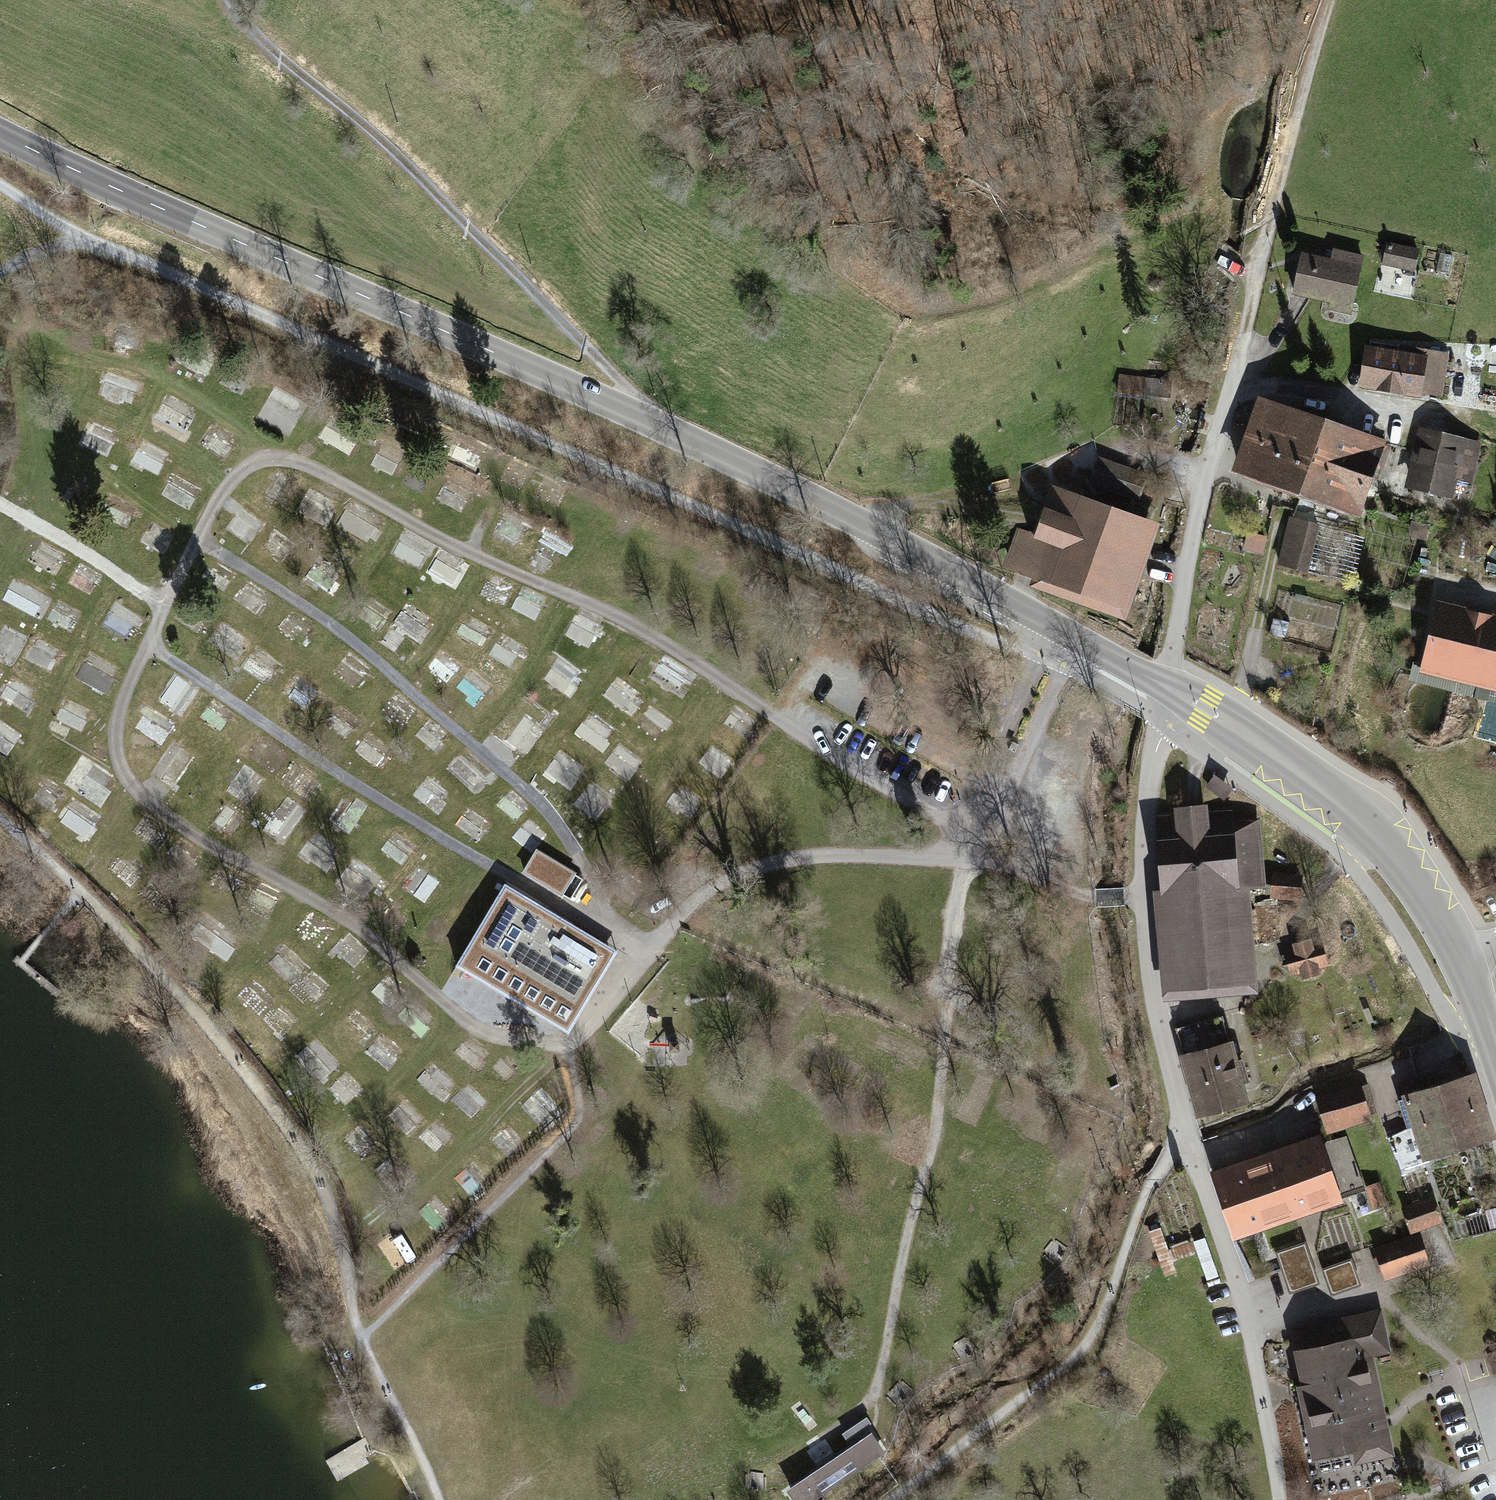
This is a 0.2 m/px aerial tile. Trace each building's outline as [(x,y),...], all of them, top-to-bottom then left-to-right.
[(1418,251),(1388,245),(1385,262),(1414,268),(1418,251)] [(1303,255),(1294,293),(1332,302),(1330,310),(1349,315),(1362,258),(1334,251),(1331,262),(1303,255)] [(1440,253),(1436,271),(1449,274),(1453,256),(1440,253)] [(190,342),(185,364),(210,369),(215,347),(190,342)] [(1401,357),(1369,352),(1364,382),(1440,395),(1447,354),(1402,346),(1401,357)] [(1148,378),(1121,375),(1115,425),(1130,427),(1134,396),(1146,397),(1146,394),(1167,396),(1169,382),(1148,380),(1148,378)] [(171,389),(159,411),(183,425),(195,402),(171,389)] [(269,391),(263,421),(289,426),(295,396),(269,391)] [(1325,423),(1256,399),(1248,422),(1255,425),(1240,471),(1301,492),(1325,423)] [(353,454),(365,433),(331,414),(319,435),(353,454)] [(1327,416),(1325,423),(1301,492),(1326,500),(1325,501),(1355,512),(1366,482),(1373,484),(1386,445),(1379,443),(1380,442),(1337,427),(1339,420),(1327,416)] [(91,417),(81,440),(109,453),(119,430),(91,417)] [(228,454),(240,433),(217,419),(204,440),(228,454)] [(1413,484),(1446,492),(1452,472),(1471,476),(1478,447),(1425,434),(1413,484)] [(143,435),(132,459),(160,473),(172,449),(143,435)] [(372,463),(394,472),(403,449),(381,440),(372,463)] [(1098,461),(1090,483),(1138,499),(1146,477),(1098,461)] [(262,495),(273,501),(287,474),(276,468),(262,495)] [(176,469),(163,493),(190,507),(203,483),(176,469)] [(438,494),(462,511),(475,492),(451,475),(438,494)] [(341,502),(309,486),(295,511),(328,527),(341,502)] [(102,513),(129,524),(138,503),(112,491),(102,513)] [(351,497),(339,526),(370,539),(383,511),(351,497)] [(997,555),(1018,563),(1017,566),(1053,579),(1117,601),(1148,512),(1134,508),(1130,519),(1076,501),(1069,520),(1047,513),(1030,502),(1020,532),(1009,525),(997,555)] [(494,527),(515,538),(526,517),(505,506),(494,527)] [(154,518),(141,540),(165,554),(178,532),(154,518)] [(1292,519),(1280,564),(1306,571),(1318,525),(1292,519)] [(1427,525),(1414,523),(1411,538),(1424,540),(1427,525)] [(534,548),(556,562),(569,541),(547,527),(534,548)] [(406,528),(393,549),(420,566),(433,545),(406,528)] [(36,531),(22,555),(57,575),(71,551),(36,531)] [(1262,541),(1248,538),(1246,544),(1261,547),(1262,541)] [(305,570),(331,591),(347,571),(322,550),(305,570)] [(433,551),(429,574),(460,581),(465,558),(433,551)] [(490,569),(480,592),(506,602),(515,579),(490,569)] [(523,583),(510,607),(537,621),(549,597),(523,583)] [(38,617),(46,604),(17,586),(9,600),(38,617)] [(372,623),(385,601),(368,591),(355,612),(372,623)] [(113,598),(106,624),(124,629),(131,603),(113,598)] [(411,598),(389,628),(412,645),(434,616),(411,598)] [(579,607),(565,631),(590,646),(604,622),(579,607)] [(1439,607),(1425,666),(1494,683),(1495,674),(1495,620),(1439,607)] [(1288,622),(1273,618),(1269,633),(1284,637),(1288,622)] [(30,634),(5,619),(0,627),(0,654),(14,661),(30,634)] [(503,629),(489,652),(512,667),(526,644),(503,629)] [(36,633),(24,656),(52,670),(64,647),(36,633)] [(444,645),(427,661),(448,682),(464,665),(444,645)] [(351,647),(334,666),(355,685),(372,665),(351,647)] [(682,688),(690,664),(660,654),(652,678),(682,688)] [(544,680),(572,695),(585,671),(556,656),(544,680)] [(109,691),(114,678),(82,666),(77,679),(109,691)] [(473,666),(457,686),(479,703),(495,683),(473,666)] [(160,693),(183,711),(201,688),(178,670),(160,693)] [(616,670),(602,694),(633,712),(647,688),(616,670)] [(12,675),(3,698),(28,707),(37,684),(12,675)] [(405,727),(423,708),(398,686),(381,706),(405,727)] [(70,694),(58,716),(82,729),(94,707),(70,694)] [(215,694),(199,714),(221,731),(236,710),(215,694)] [(639,723),(660,738),(675,718),(654,703),(639,723)] [(338,706),(329,725),(344,731),(352,712),(338,706)] [(574,730),(601,751),(617,730),(590,710),(574,730)] [(505,735),(527,754),(547,730),(526,711),(505,735)] [(414,733),(436,753),(453,734),(432,714),(414,733)] [(11,754),(24,730),(0,716),(0,748),(11,754)] [(357,755),(385,764),(394,739),(365,729),(357,755)] [(620,738),(604,760),(631,779),(646,757),(620,738)] [(699,761),(724,777),(738,755),(713,739),(699,761)] [(1018,745),(1012,742),(1009,749),(1015,752),(1018,745)] [(472,766),(480,754),(466,744),(450,768),(476,787),(485,775),(472,766)] [(562,747),(546,770),(572,788),(588,765),(562,747)] [(83,753),(76,766),(108,783),(115,769),(83,753)] [(245,759),(225,785),(249,803),(269,777),(245,759)] [(426,774),(415,797),(441,810),(452,786),(426,774)] [(47,777),(37,801),(59,809),(68,785),(47,777)] [(1214,777),(1208,785),(1224,797),(1230,789),(1214,777)] [(683,778),(667,798),(691,817),(707,797),(683,778)] [(591,779),(574,802),(598,819),(615,796),(591,779)] [(501,803),(518,813),(528,796),(511,786),(501,803)] [(353,832),(368,803),(343,790),(328,819),(353,832)] [(291,838),(309,805),(284,792),(266,824),(291,838)] [(92,838),(106,814),(75,795),(60,819),(92,838)] [(470,804),(456,822),(477,838),(491,819),(470,804)] [(1173,985),(1242,980),(1234,884),(1259,882),(1254,820),(1233,821),(1232,810),(1204,812),(1204,809),(1179,811),(1179,814),(1159,815),(1173,985)] [(537,847),(546,826),(525,816),(515,837),(537,847)] [(324,871),(343,849),(317,826),(298,848),(324,871)] [(392,826),(380,849),(407,863),(418,840),(392,826)] [(560,865),(537,851),(524,872),(548,886),(560,865)] [(123,854),(112,865),(131,884),(142,873),(123,854)] [(359,854),(342,870),(364,893),(381,876),(359,854)] [(420,862),(405,884),(426,898),(441,876),(420,862)] [(575,874),(560,865),(548,886),(563,895),(575,874)] [(1297,876),(1274,875),(1274,895),(1296,896),(1297,876)] [(505,885),(456,966),(568,1033),(617,952),(505,885)] [(379,922),(399,929),(407,902),(387,896),(379,922)] [(479,946),(576,1004),(605,954),(508,896),(479,946)] [(313,907),(297,926),(322,947),(338,928),(313,907)] [(203,945),(228,957),(240,934),(215,921),(203,945)] [(332,945),(354,969),(372,952),(350,928),(332,945)] [(289,941),(269,955),(285,978),(305,965),(289,941)] [(1297,952),(1288,955),(1292,972),(1302,969),(1304,977),(1319,973),(1317,965),(1326,963),(1321,945),(1311,948),(1309,941),(1295,945),(1297,952)] [(309,968),(297,988),(321,1003),(333,983),(309,968)] [(255,976),(238,994),(260,1015),(277,997),(255,976)] [(285,1002),(266,1017),(283,1037),(301,1022),(285,1002)] [(420,1039),(432,1028),(409,1003),(397,1014),(420,1039)] [(358,1004),(339,1021),(359,1043),(378,1025),(358,1004)] [(633,1007),(614,1025),(633,1045),(652,1026),(633,1007)] [(1234,1062),(1222,1017),(1177,1029),(1199,1112),(1244,1100),(1240,1083),(1247,1081),(1242,1060),(1234,1062)] [(320,1080),(340,1065),(318,1036),(298,1052),(320,1080)] [(494,1066),(506,1079),(519,1066),(507,1054),(494,1066)] [(434,1057),(417,1077),(440,1097),(456,1077),(434,1057)] [(352,1107),(368,1087),(344,1069),(329,1089),(352,1107)] [(469,1078),(452,1098),(475,1118),(492,1098),(469,1078)] [(1473,1078),(1441,1088),(1459,1144),(1490,1134),(1473,1078)] [(541,1082),(523,1100),(544,1122),(562,1105),(541,1082)] [(1361,1087),(1317,1100),(1326,1129),(1370,1116),(1361,1087)] [(1459,1144),(1441,1088),(1414,1097),(1400,1101),(1409,1128),(1418,1124),(1420,1130),(1390,1144),(1400,1170),(1423,1163),(1421,1156),(1459,1144)] [(388,1112),(409,1134),(427,1117),(407,1095),(388,1112)] [(493,1137),(510,1155),(527,1140),(509,1121),(493,1137)] [(347,1136),(364,1158),(381,1144),(364,1122),(347,1136)] [(1319,1145),(1282,1158),(1301,1209),(1363,1189),(1344,1138),(1319,1146),(1319,1145)] [(1236,1165),(1213,1173),(1234,1233),(1301,1209),(1282,1158),(1238,1172),(1236,1165)] [(470,1193),(489,1178),(474,1159),(455,1174),(470,1193)] [(1378,1182),(1368,1186),(1375,1208),(1386,1205),(1378,1182)] [(436,1230),(456,1214),(439,1192),(419,1208),(436,1230)] [(1431,1198),(1404,1209),(1413,1231),(1440,1220),(1431,1198)] [(381,1237),(391,1266),(415,1257),(404,1228),(381,1237)] [(1415,1238),(1379,1250),(1388,1275),(1424,1262),(1415,1238)] [(1318,1282),(1305,1243),(1277,1252),(1290,1292),(1318,1282)] [(1351,1259),(1323,1269),(1331,1294),(1360,1284),(1351,1259)] [(1378,1436),(1387,1434),(1368,1347),(1386,1343),(1380,1313),(1354,1319),(1378,1436)] [(1300,1357),(1320,1448),(1352,1441),(1356,1461),(1391,1454),(1387,1434),(1378,1436),(1354,1319),(1302,1329),(1307,1356),(1300,1357)] [(843,1433),(847,1438),(870,1423),(866,1418),(843,1433)] [(792,1492),(797,1499),(812,1499),(878,1455),(869,1441),(792,1492)]
